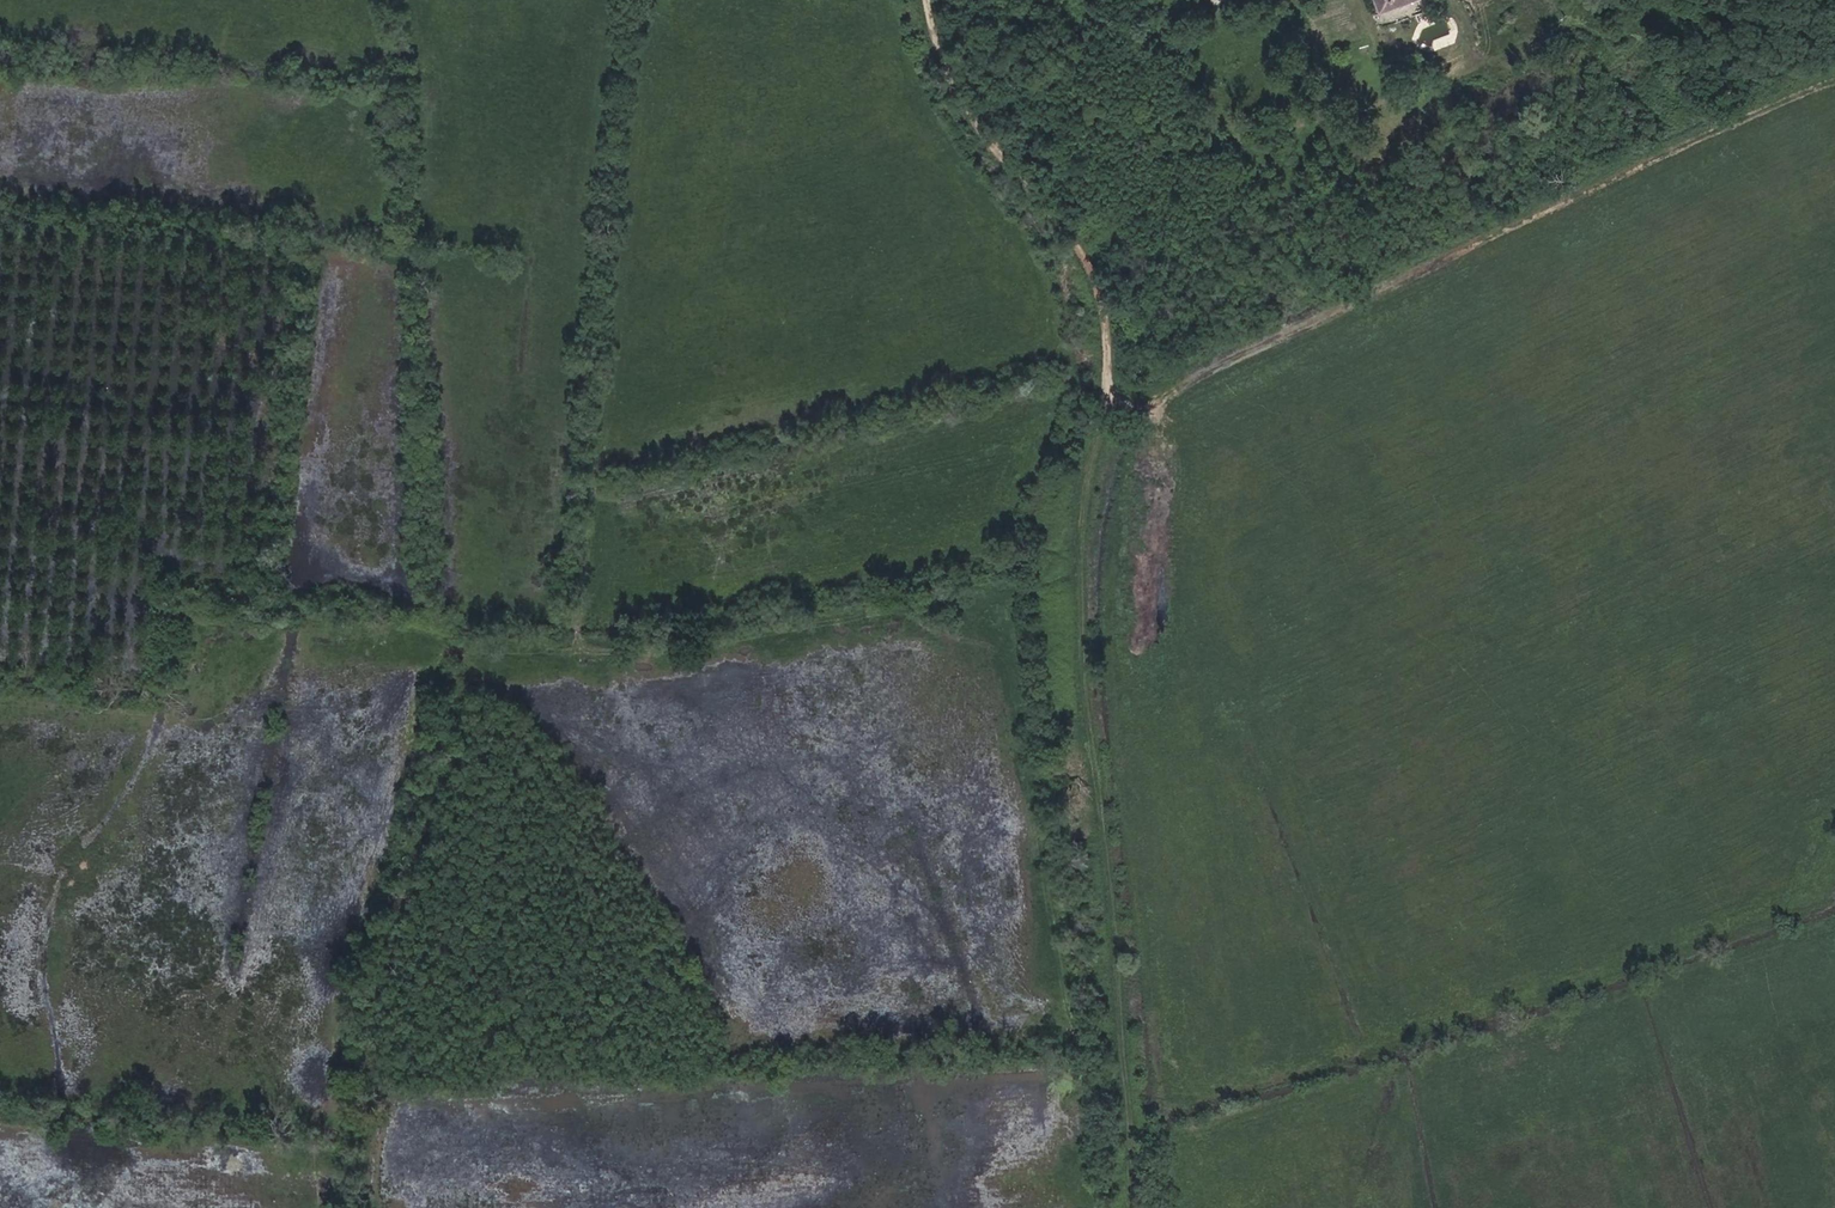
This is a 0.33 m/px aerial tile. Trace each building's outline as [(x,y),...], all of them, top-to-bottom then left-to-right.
[(1383,11),(1413,0),(1379,0),(1383,11)] [(1276,29),(1274,22),(1266,24),(1268,31),(1276,29)]
